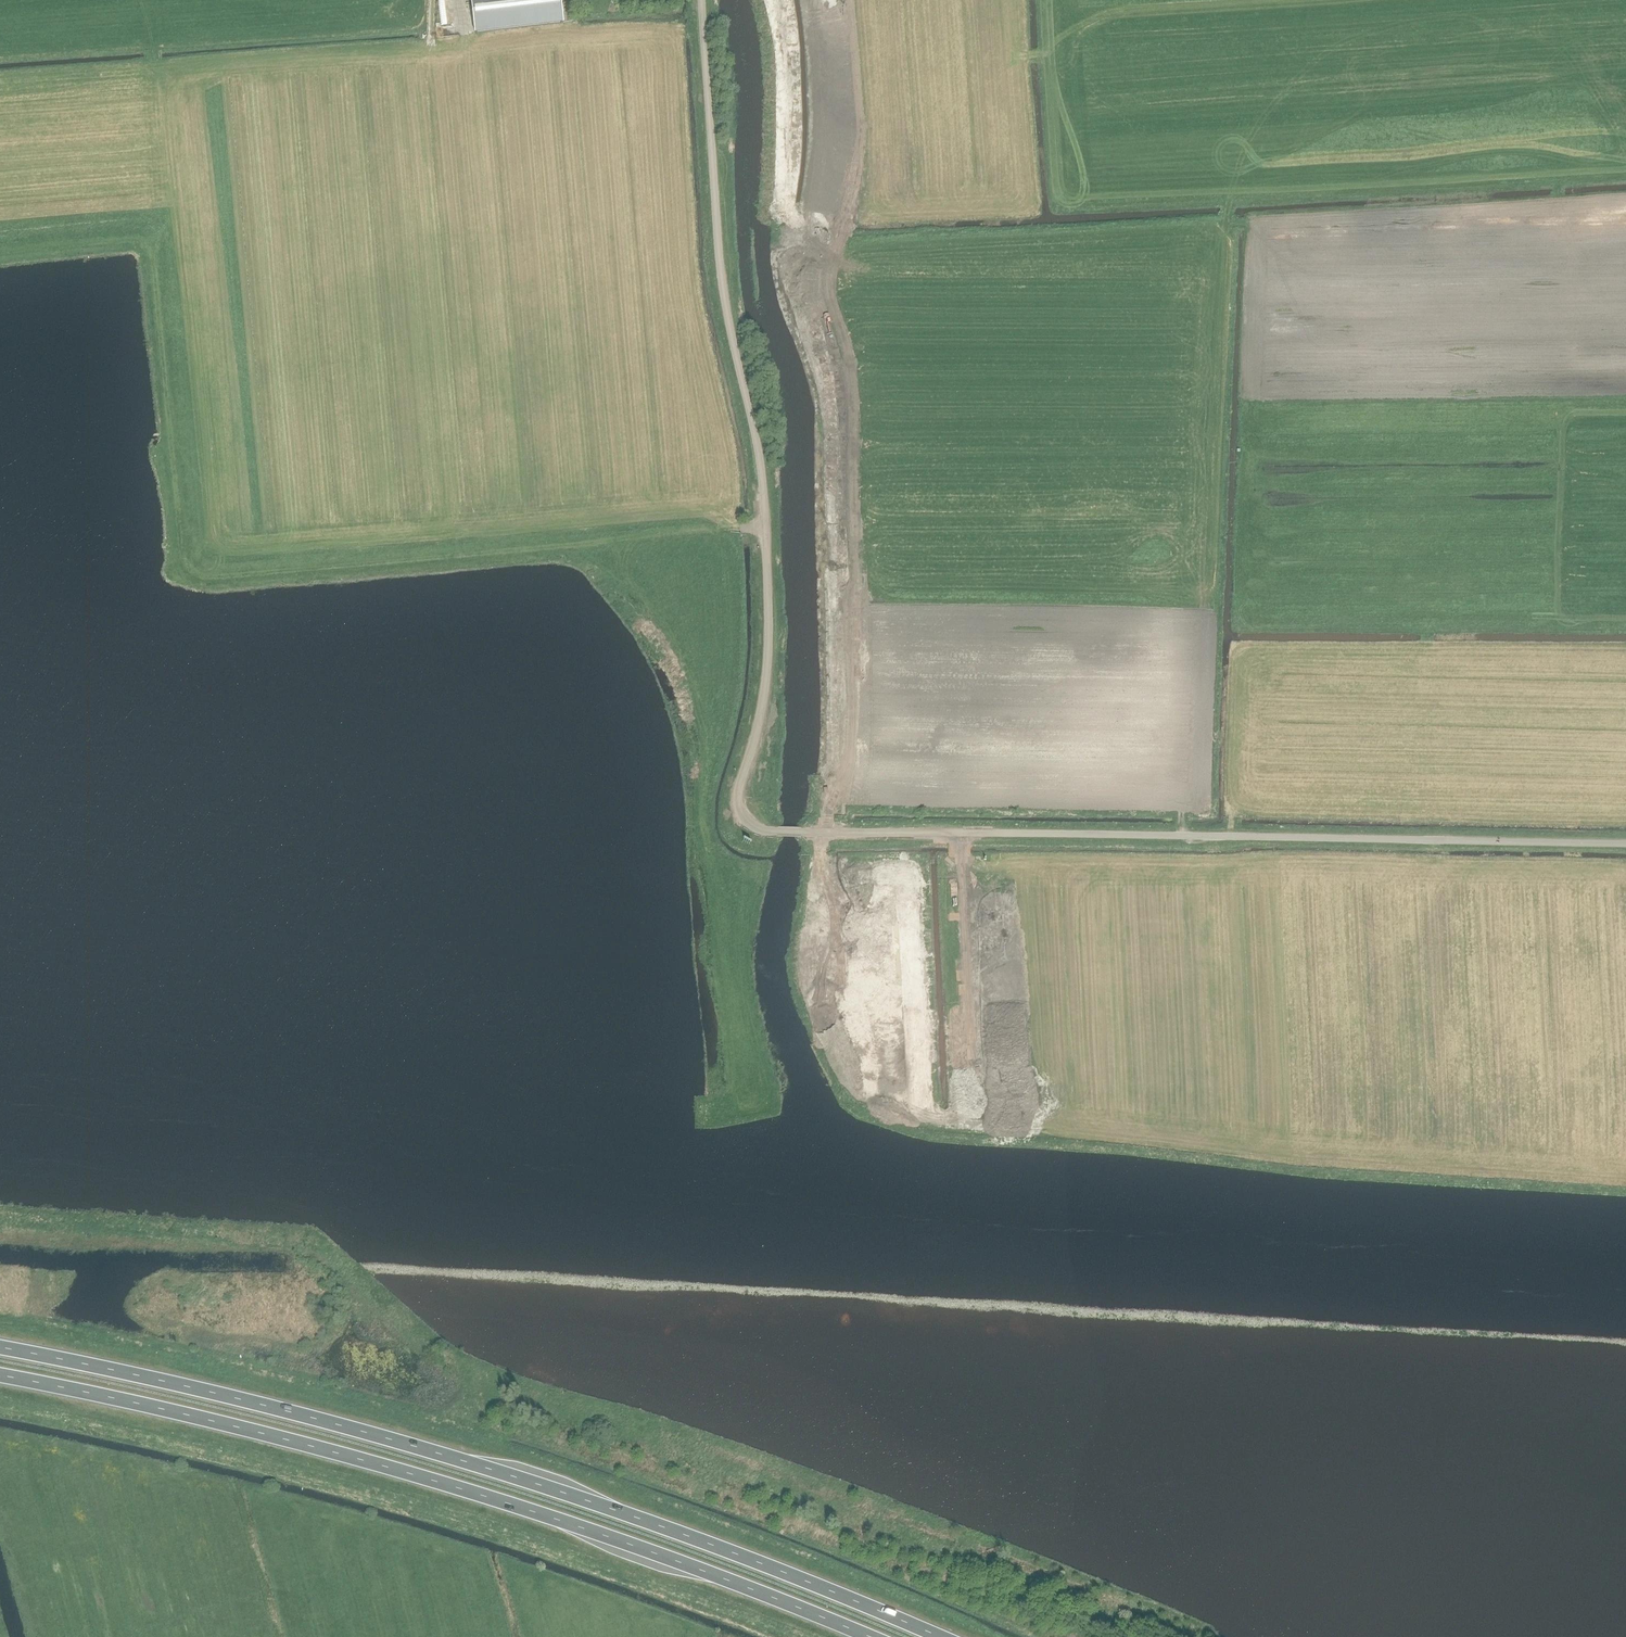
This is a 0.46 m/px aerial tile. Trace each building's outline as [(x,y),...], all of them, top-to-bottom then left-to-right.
[(475,33),(562,23),(560,0),(471,0),(475,33)] [(990,1550),(994,1559),(1007,1554),(1003,1544),(990,1550)]
